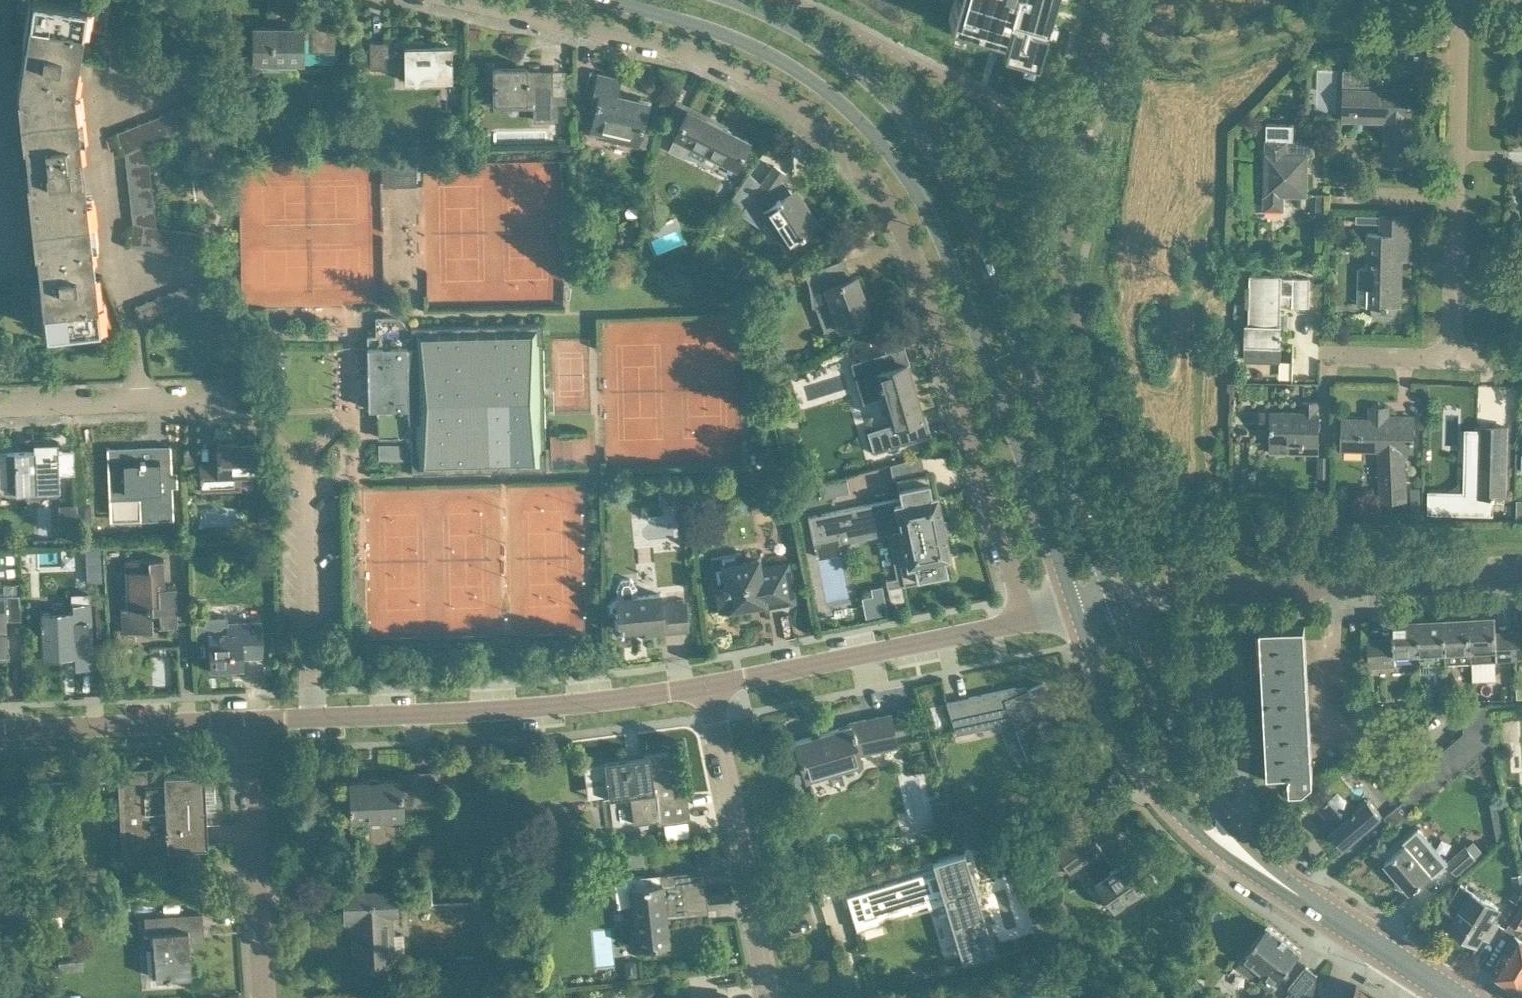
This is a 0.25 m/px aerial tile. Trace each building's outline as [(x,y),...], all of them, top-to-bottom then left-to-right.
[(77,62),(87,4),(61,0),(37,0),(34,20),(29,19),(28,21),(34,22),(30,44),(25,43),(25,44),(19,43),(19,45),(30,46),(28,54),(23,54),(23,55),(28,56),(26,66),(21,65),(18,84),(26,154),(31,154),(32,164),(26,164),(26,166),(32,165),(33,173),(28,174),(37,261),(42,260),(43,270),(38,271),(38,273),(44,272),(44,280),(34,281),(34,282),(39,281),(40,283),(45,283),(47,305),(42,305),(42,307),(48,306),(50,328),(44,329),(45,331),(100,325),(74,85),(77,62)] [(952,3),(952,4),(948,17),(983,27),(983,26),(1003,32),(1000,43),(1034,53),(1044,20),(1043,20),(1047,7),(1050,0),(945,0),(952,3)] [(301,27),(254,28),(254,62),(301,62),(301,64),(334,64),(334,52),(334,22),(297,22),(297,23),(301,23),(301,27)] [(423,41),(369,41),(369,69),(386,69),(386,57),(404,57),(404,81),(452,81),(452,46),(423,46),(423,41)] [(121,69),(124,45),(112,43),(109,67),(121,69)] [(133,70),(136,47),(124,45),(121,69),(133,70)] [(145,72),(148,49),(136,47),(133,70),(145,72)] [(157,74),(160,51),(148,49),(145,72),(157,74)] [(169,76),(172,52),(160,51),(157,74),(169,76)] [(181,78),(184,54),(172,52),(169,76),(181,78)] [(192,79),(196,56),(184,54),(181,78),(192,79)] [(483,68),(483,70),(485,70),(484,87),(493,87),(493,108),(533,107),(534,120),(558,120),(558,96),(553,96),(552,69),(551,69),(551,71),(517,71),(517,68),(483,68)] [(1375,88),(1375,85),(1376,69),(1344,68),(1343,89),(1344,89),(1344,113),(1372,114),(1372,116),(1386,116),(1385,151),(1382,151),(1381,165),(1409,166),(1410,151),(1406,151),(1407,117),(1411,117),(1411,89),(1375,88)] [(638,142),(648,101),(616,94),(619,79),(589,72),(584,96),(592,98),(590,107),(596,108),(591,131),(638,142)] [(204,125),(195,103),(184,107),(192,129),(204,125)] [(735,166),(748,140),(702,117),(704,113),(690,106),(688,110),(687,110),(679,124),(675,122),(670,132),(675,134),(674,135),(675,136),(668,149),(682,156),(689,143),(735,166)] [(192,129),(184,107),(173,111),(181,134),(192,129)] [(181,134),(173,111),(161,115),(170,138),(181,134)] [(170,138),(161,115),(150,119),(158,142),(170,138)] [(158,142),(150,119),(139,124),(147,146),(158,142)] [(147,146),(139,124),(127,128),(136,150),(147,146)] [(1268,139),(1265,208),(1283,208),(1283,194),(1308,194),(1309,153),(1313,153),(1313,141),(1293,141),(1294,124),(1269,124),(1269,139),(1268,139)] [(136,150),(127,128),(116,132),(124,154),(136,150)] [(149,160),(147,146),(136,150),(124,154),(125,163),(149,160)] [(417,158),(382,159),(382,185),(417,184),(417,158)] [(150,173),(149,160),(125,163),(127,176),(150,173)] [(774,165),(741,211),(760,224),(768,219),(785,244),(803,232),(816,223),(802,202),(798,205),(781,179),(785,173),(774,165)] [(152,187),(150,173),(127,176),(129,189),(152,187)] [(153,200),(152,187),(129,189),(130,203),(153,200)] [(1326,209),(1326,193),(1317,193),(1317,219),(1324,219),(1326,219),(1326,209)] [(155,214),(153,200),(130,203),(132,216),(155,214)] [(157,227),(155,214),(132,216),(132,223),(144,225),(155,227),(157,227)] [(141,247),(144,225),(132,223),(129,246),(141,247)] [(152,249),(155,227),(144,225),(141,247),(152,249)] [(164,251),(167,229),(157,227),(155,227),(152,249),(164,251)] [(176,252),(179,230),(167,229),(164,251),(176,252)] [(188,254),(191,232),(179,230),(176,252),(188,254)] [(203,234),(191,232),(188,254),(200,256),(203,234)] [(1359,268),(1359,287),(1369,288),(1369,306),(1371,306),(1372,310),(1374,315),(1378,318),(1382,319),(1387,320),(1392,318),(1395,315),(1398,311),(1399,307),(1401,307),(1402,260),(1408,261),(1409,234),(1368,233),(1367,268),(1359,268)] [(855,275),(849,277),(839,281),(833,264),(843,261),(843,259),(806,273),(810,284),(813,307),(815,306),(824,330),(838,325),(840,328),(871,317),(865,300),(861,302),(852,278),(856,276),(855,275)] [(1325,277),(1325,267),(1323,267),(1315,267),(1315,277),(1322,277),(1325,277)] [(1246,323),(1246,345),(1245,359),(1259,359),(1259,345),(1281,345),(1281,337),(1282,337),(1282,334),(1281,334),(1281,327),(1284,327),(1285,327),(1286,311),(1285,311),(1285,312),(1280,311),(1280,302),(1294,303),(1294,305),(1309,305),(1309,277),(1283,277),(1283,275),(1252,274),(1250,323),(1246,323)] [(202,279),(191,283),(200,306),(211,301),(202,279)] [(191,283),(180,288),(188,310),(200,306),(191,283)] [(180,288),(169,292),(177,314),(188,310),(180,288)] [(169,292),(157,297),(166,319),(177,314),(169,292)] [(157,297),(146,301),(155,323),(166,319),(157,297)] [(146,301),(135,305),(143,328),(155,323),(146,301)] [(542,323),(406,326),(405,324),(404,323),(403,322),(402,321),(401,319),(400,318),(398,317),(397,317),(395,317),(393,316),(376,317),(376,334),(366,334),(368,408),(378,408),(379,437),(393,437),(394,436),(397,436),(400,434),(402,433),(404,432),(405,431),(410,431),(411,472),(546,468),(542,323)] [(868,430),(875,452),(928,436),(901,347),(851,362),(863,401),(884,395),(892,423),(868,430)] [(1262,411),(1261,425),(1272,426),(1272,452),(1302,453),(1302,444),(1305,444),(1305,443),(1319,443),(1319,413),(1317,413),(1317,403),(1304,403),(1304,412),(1262,411)] [(1343,419),(1343,447),(1363,447),(1380,447),(1381,477),(1382,498),(1406,497),(1403,449),(1413,448),(1414,417),(1390,417),(1390,405),(1369,404),(1369,419),(1343,419)] [(586,447),(587,422),(555,421),(554,446),(586,447)] [(1429,490),(1428,513),(1494,514),(1494,513),(1491,513),(1491,504),(1504,504),(1505,496),(1507,426),(1478,425),(1478,431),(1469,431),(1467,476),(1477,477),(1477,494),(1464,494),(1430,493),(1430,490),(1429,490)] [(0,453),(0,486),(16,486),(16,491),(60,489),(59,456),(58,442),(35,443),(35,452),(16,453),(0,453)] [(216,463),(199,464),(200,491),(241,490),(241,475),(256,475),(257,489),(258,489),(256,443),(216,444),(216,463)] [(1467,456),(1468,446),(1442,445),(1441,455),(1467,456)] [(169,448),(128,450),(109,451),(109,448),(108,448),(110,496),(111,496),(111,492),(143,491),(144,519),(140,519),(140,520),(174,519),(171,446),(169,446),(169,448)] [(1331,454),(1329,454),(1318,454),(1319,476),(1331,476),(1331,454)] [(901,497),(832,511),(808,516),(813,542),(837,537),(838,542),(899,530),(902,543),(895,545),(903,581),(887,585),(887,587),(951,573),(947,553),(949,552),(945,534),(936,536),(933,523),(937,522),(926,473),(897,479),(901,497)] [(78,522),(59,523),(60,542),(79,541),(78,522)] [(232,540),(214,541),(215,555),(243,554),(243,548),(233,548),(232,540)] [(177,624),(175,586),(164,586),(163,558),(125,560),(127,607),(121,607),(122,632),(152,630),(152,622),(159,621),(159,625),(177,624)] [(720,608),(712,609),(712,611),(763,602),(764,606),(794,601),(787,563),(758,568),(756,558),(723,564),(726,586),(716,587),(720,608)] [(661,594),(638,596),(636,585),(630,578),(620,579),(616,588),(617,598),(612,598),(606,603),(608,612),(613,615),(619,617),(620,630),(660,626),(661,632),(688,629),(685,603),(662,605),(661,594)] [(0,592),(0,657),(7,657),(5,619),(22,618),(20,582),(4,583),(5,592),(0,592)] [(73,611),(41,613),(42,655),(63,654),(62,650),(73,650),(74,666),(93,665),(90,604),(73,605),(73,611)] [(227,615),(195,617),(197,655),(210,654),(211,668),(215,668),(215,671),(226,671),(226,668),(243,667),(242,652),(248,651),(248,657),(263,656),(261,621),(227,623),(227,615)] [(1512,659),(1511,631),(1496,632),(1495,615),(1469,616),(1472,661),(1512,659)] [(1472,661),(1469,616),(1444,618),(1446,662),(1472,661)] [(1446,662),(1444,618),(1418,619),(1420,655),(1420,663),(1446,662)] [(1420,655),(1418,619),(1392,620),(1393,637),(1380,638),(1382,666),(1397,666),(1397,656),(1420,655)] [(1315,779),(1307,625),(1262,627),(1270,771),(1291,770),(1291,773),(1290,773),(1291,788),(1304,787),(1315,779)] [(1511,631),(1512,659),(1521,659),(1521,630),(1511,631)] [(1382,666),(1380,638),(1368,638),(1369,667),(1382,666)] [(1432,669),(1422,670),(1422,686),(1433,685),(1432,669)] [(1018,694),(1015,688),(947,702),(957,733),(1012,721),(1029,761),(1066,746),(1041,684),(1018,694)] [(1491,717),(1488,704),(1463,705),(1464,718),(1491,717)] [(795,744),(791,745),(794,756),(798,754),(805,777),(863,761),(860,753),(895,746),(889,713),(849,722),(849,724),(794,740),(795,744)] [(1494,730),(1491,717),(1464,718),(1465,732),(1494,730)] [(667,751),(607,762),(613,795),(653,790),(658,825),(692,819),(687,793),(675,795),(667,751)] [(349,804),(348,804),(348,807),(350,807),(350,818),(403,816),(403,804),(438,802),(436,768),(435,768),(435,772),(399,773),(399,780),(349,782),(349,804)] [(204,771),(165,773),(160,774),(161,777),(118,779),(122,862),(177,859),(177,847),(208,845),(204,771)] [(1431,793),(1416,773),(1406,781),(1421,801),(1431,793)] [(1421,801),(1406,781),(1397,790),(1404,800),(1412,809),(1421,801)] [(1341,788),(1318,807),(1335,826),(1331,829),(1344,846),(1383,813),(1369,796),(1357,806),(1341,788)] [(1404,800),(1385,817),(1392,826),(1412,809),(1404,800)] [(1087,829),(1055,851),(1070,872),(1082,863),(1095,881),(1114,908),(1156,878),(1137,852),(1114,868),(1112,866),(1110,868),(1098,851),(1101,849),(1087,829)] [(1421,831),(1408,842),(1385,861),(1398,877),(1397,880),(1403,887),(1407,886),(1410,890),(1446,860),(1421,831)] [(1468,845),(1448,861),(1458,873),(1477,857),(1468,845)] [(992,948),(963,852),(935,860),(938,867),(848,895),(856,919),(883,911),(884,915),(946,896),(965,956),(992,948)] [(702,872),(672,875),(646,878),(614,872),(617,907),(631,906),(636,947),(669,944),(665,909),(706,904),(702,872)] [(1521,902),(1521,900),(1521,872),(1513,874),(1516,887),(1511,897),(1520,902),(1521,902)] [(1025,900),(1042,895),(1020,873),(1017,874),(1025,900)] [(415,876),(402,876),(403,889),(416,889),(415,876)] [(511,878),(500,879),(501,890),(512,889),(511,878)] [(1461,882),(1443,910),(1456,918),(1451,925),(1477,941),(1483,931),(1490,935),(1499,922),(1494,919),(1502,906),(1461,882)] [(364,886),(345,887),(346,923),(354,922),(355,968),(378,967),(378,963),(395,962),(407,962),(406,938),(394,938),(393,913),(397,913),(396,887),(364,888),(364,886)] [(1512,920),(1521,925),(1521,903),(1512,920)] [(143,916),(150,997),(182,997),(179,963),(197,961),(195,936),(205,935),(204,929),(203,911),(145,916),(143,916)] [(1272,988),(1302,950),(1269,923),(1237,964),(1252,975),(1254,974),(1272,988)] [(1514,987),(1514,988),(1521,992),(1521,991),(1521,935),(1517,932),(1492,971),(1514,985),(1514,987)] [(1319,974),(1307,965),(1289,988),(1294,992),(1289,997),(1314,997),(1319,974)] [(439,997),(460,997),(461,984),(440,982),(439,997)] [(1357,984),(1354,994),(1352,997),(1376,997),(1357,984)]
